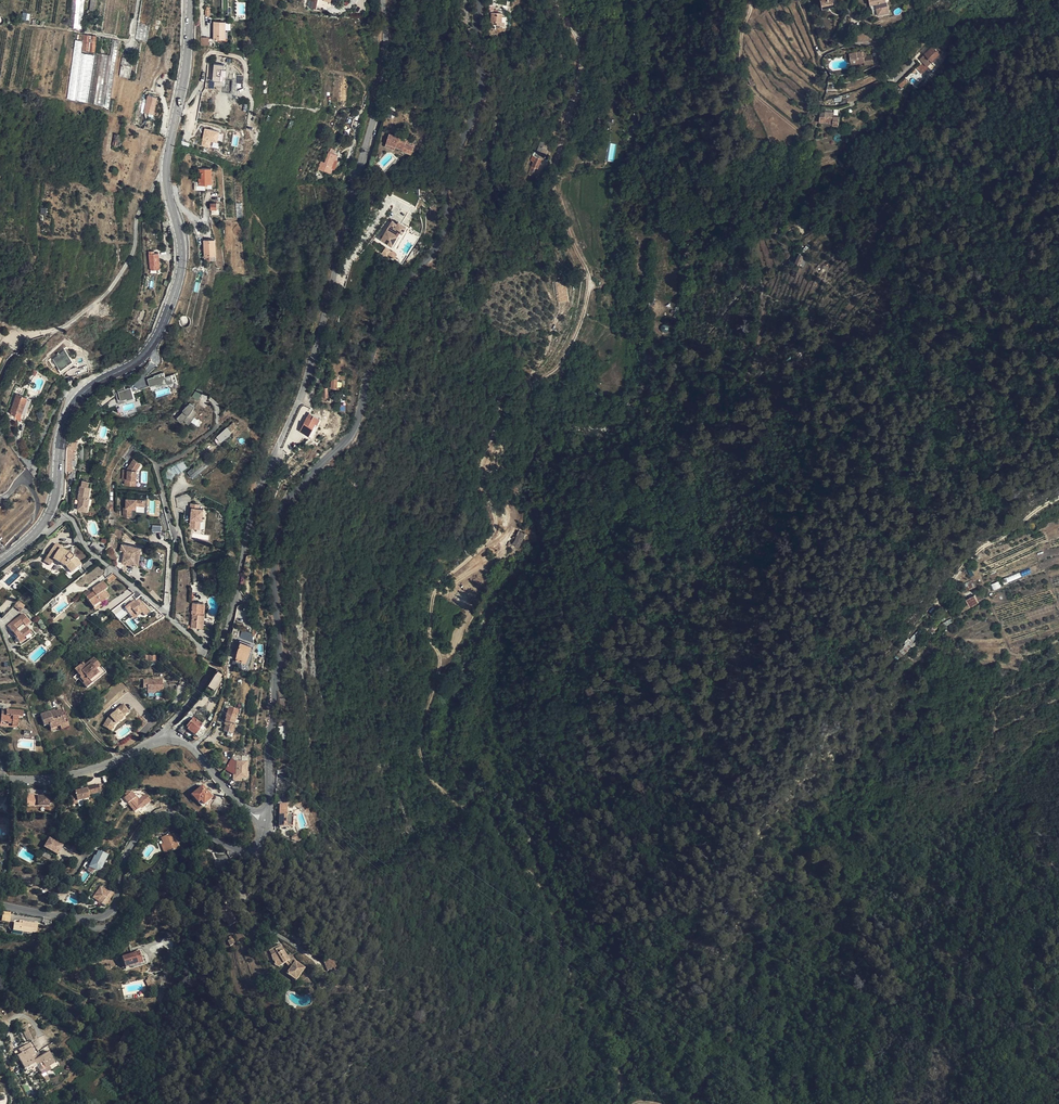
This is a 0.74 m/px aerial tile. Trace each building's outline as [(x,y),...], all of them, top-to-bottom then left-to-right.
[(84,0),(73,0),(71,28),(83,29),(84,0)] [(747,13),(758,14),(757,0),(746,0),(747,13)] [(822,9),(835,7),(833,0),(820,0),(822,9)] [(876,3),(878,15),(889,13),(887,0),(870,0),(871,4),(876,3)] [(498,17),(487,16),(486,26),(497,27),(498,17)] [(225,21),(213,21),(213,39),(225,39),(225,21)] [(115,68),(118,41),(112,40),(111,55),(96,54),(93,77),(112,79),(113,68),(115,68)] [(936,49),(932,46),(920,59),(930,69),(934,65),(931,62),(942,52),(938,47),(936,49)] [(851,64),(861,61),(864,59),(863,55),(862,50),(849,53),(851,64)] [(866,55),(863,55),(864,59),(864,60),(865,63),(873,62),(871,53),(866,55)] [(930,71),(921,62),(913,70),(922,79),(930,71)] [(220,66),(209,65),(208,83),(217,83),(217,71),(220,71),(220,66)] [(129,78),(130,67),(121,66),(119,76),(129,78)] [(922,79),(913,70),(905,78),(914,87),(923,80),(922,79)] [(236,90),(237,81),(229,79),(227,88),(236,90)] [(901,88),(908,82),(905,79),(898,85),(901,88)] [(157,98),(147,96),(144,112),(154,115),(157,98)] [(834,113),(824,112),(824,116),(820,116),(819,122),(833,123),(833,116),(834,113)] [(348,119),(340,116),(337,124),(345,127),(348,119)] [(218,141),(222,141),(223,133),(204,129),(201,145),(216,149),(218,141)] [(384,149),(391,151),(392,148),(395,148),(402,150),(402,152),(411,154),(413,146),(413,145),(413,144),(406,142),(408,135),(401,134),(400,139),(388,136),(384,149)] [(536,151),(545,154),(549,145),(540,142),(536,151)] [(325,169),(329,162),(331,157),(327,155),(329,152),(323,149),(321,153),(323,154),(321,160),(322,161),(320,165),(316,163),(312,171),(317,174),(318,171),(324,174),(326,169),(325,169)] [(538,166),(540,160),(534,158),(532,165),(538,166)] [(214,167),(200,167),(201,184),(214,183),(214,167)] [(150,202),(153,208),(158,205),(154,199),(150,202)] [(406,227),(397,222),(397,224),(391,221),(380,241),(392,248),(399,234),(402,235),(406,227)] [(216,238),(205,239),(206,254),(217,254),(216,238)] [(150,251),(151,270),(157,269),(157,265),(161,264),(160,253),(155,253),(155,251),(150,251)] [(798,254),(795,264),(800,266),(804,256),(798,254)] [(568,300),(566,281),(556,282),(559,302),(568,300)] [(55,359),(58,370),(70,367),(66,352),(60,354),(61,358),(55,359)] [(150,390),(176,382),(174,374),(165,377),(164,373),(147,379),(150,390)] [(120,402),(133,399),(131,389),(118,392),(120,402)] [(195,392),(192,397),(198,400),(201,395),(195,392)] [(24,407),(11,403),(5,422),(18,426),(24,407)] [(190,403),(183,410),(183,412),(177,418),(181,422),(183,420),(184,419),(189,424),(192,420),(194,418),(195,415),(197,413),(193,410),(195,406),(190,403)] [(320,419),(315,417),(313,419),(307,416),(301,432),(312,437),(320,419)] [(221,443),(231,433),(226,428),(216,438),(221,443)] [(67,458),(67,457),(64,473),(69,474),(71,464),(72,464),(73,458),(75,458),(77,447),(68,446),(67,452),(71,452),(71,458),(67,458)] [(137,471),(142,464),(134,460),(127,471),(124,471),(123,480),(126,480),(126,486),(136,486),(136,480),(137,480),(137,471)] [(173,468),(177,474),(187,467),(182,461),(173,468)] [(195,465),(187,473),(192,478),(201,471),(195,465)] [(91,496),(92,486),(90,486),(91,480),(84,479),(83,484),(82,484),(81,495),(82,495),(82,499),(81,509),(91,510),(92,503),(89,503),(90,496),(91,496)] [(147,506),(147,499),(126,499),(126,508),(123,508),(123,517),(132,517),(133,509),(137,509),(137,506),(147,506)] [(200,509),(200,505),(191,504),(188,529),(200,530),(202,509),(200,509)] [(521,535),(514,533),(511,542),(508,547),(512,550),(516,545),(521,535)] [(461,557),(475,548),(471,542),(458,551),(461,557)] [(143,546),(124,543),(123,550),(126,551),(124,562),(140,565),(143,546)] [(64,565),(72,557),(70,554),(69,555),(60,549),(61,547),(56,544),(45,560),(51,564),(53,560),(58,563),(59,562),(64,565)] [(72,557),(64,565),(70,574),(75,580),(86,572),(76,560),(75,561),(72,558),(73,557),(72,557)] [(97,566),(93,572),(100,577),(104,571),(97,566)] [(1022,577),(1031,573),(1029,568),(1020,572),(1022,577)] [(994,590),(1001,587),(998,581),(991,585),(994,590)] [(104,591),(107,589),(103,582),(92,590),(93,593),(86,598),(92,607),(100,602),(101,603),(109,597),(104,591)] [(463,590),(454,594),(458,601),(466,597),(463,590)] [(136,596),(123,607),(125,609),(138,599),(136,596)] [(977,603),(975,596),(966,600),(969,606),(977,603)] [(138,599),(125,609),(133,620),(141,613),(144,616),(149,613),(138,599)] [(193,613),(191,623),(202,625),(204,615),(202,615),(204,604),(193,602),(192,612),(193,613)] [(113,614),(115,617),(119,620),(126,614),(121,608),(113,614)] [(25,627),(29,623),(23,615),(7,626),(15,636),(14,637),(19,644),(24,641),(23,640),(31,634),(26,628),(18,634),(15,630),(23,624),(25,627)] [(239,639),(252,642),(254,634),(241,631),(239,639)] [(909,639),(900,652),(904,655),(912,645),(911,644),(912,642),(909,639)] [(247,664),(251,647),(239,644),(235,661),(247,664)] [(249,669),(259,671),(263,655),(252,653),(251,663),(249,669)] [(83,676),(81,678),(80,679),(84,683),(83,685),(86,689),(92,685),(90,682),(99,675),(96,670),(100,667),(93,659),(84,666),(82,664),(75,670),(79,675),(81,674),(83,676)] [(105,674),(100,667),(96,670),(99,675),(90,682),(92,685),(105,674)] [(215,691),(224,675),(217,671),(208,687),(215,691)] [(163,680),(144,680),(143,688),(148,688),(147,692),(155,692),(162,692),(163,680)] [(103,713),(99,720),(107,725),(114,729),(117,725),(124,719),(123,718),(126,716),(125,714),(128,712),(124,706),(118,711),(119,712),(111,717),(103,713)] [(1,710),(0,721),(0,727),(19,729),(19,717),(24,717),(24,712),(1,710)] [(50,730),(68,724),(63,710),(55,713),(54,711),(40,716),(44,727),(49,725),(50,730)] [(232,725),(231,729),(233,729),(232,732),(231,738),(241,740),(243,732),(242,731),(244,721),(241,720),(242,717),(234,715),(233,720),(232,725)] [(185,728),(195,736),(200,730),(199,730),(201,727),(202,725),(193,718),(185,728)] [(107,725),(104,729),(112,733),(114,729),(107,725)] [(205,730),(201,727),(199,730),(200,730),(195,736),(196,738),(203,735),(205,730)] [(243,789),(254,789),(254,772),(243,772),(243,789)] [(206,790),(202,785),(194,793),(202,803),(203,805),(212,797),(206,790)] [(90,798),(87,789),(71,793),(73,805),(78,804),(78,801),(90,798)] [(120,804),(123,808),(128,803),(130,801),(137,809),(140,806),(143,804),(144,805),(150,800),(144,794),(138,799),(136,796),(135,797),(130,792),(123,798),(125,800),(120,804)] [(49,797),(44,798),(38,798),(38,807),(49,806),(49,803),(53,803),(53,796),(49,796),(49,797)] [(134,811),(137,809),(130,801),(128,803),(134,811)] [(282,827),(294,828),(294,815),(288,815),(288,805),(281,805),(282,827)] [(164,844),(167,853),(179,849),(178,844),(176,840),(174,833),(162,837),(164,844)] [(65,847),(52,839),(47,848),(60,856),(65,847)] [(101,866),(107,855),(98,850),(95,855),(94,855),(89,866),(96,869),(98,865),(101,866)] [(111,894),(104,891),(100,895),(99,895),(96,899),(97,900),(96,902),(102,906),(111,894)] [(227,909),(230,916),(233,914),(237,920),(235,921),(239,926),(246,921),(240,911),(236,905),(227,909)] [(10,922),(11,912),(3,911),(1,920),(10,922)] [(24,925),(36,932),(37,924),(23,922),(22,924),(20,923),(14,922),(13,927),(24,925)] [(24,925),(13,927),(13,931),(35,935),(36,932),(24,925)] [(271,953),(274,958),(279,954),(277,952),(283,947),(282,945),(271,953)] [(292,958),(283,947),(277,952),(279,954),(274,958),(277,966),(281,968),(286,964),(292,968),(289,974),(294,977),(293,979),(297,982),(306,970),(299,963),(299,962),(299,961),(299,960),(298,960),(296,959),(295,959),(294,960),(292,958)] [(128,956),(129,968),(146,961),(144,955),(142,956),(140,951),(128,956)] [(330,974),(338,970),(334,962),(325,966),(328,972),(330,974)] [(709,973),(700,967),(696,973),(704,979),(709,973)] [(323,994),(331,991),(329,983),(320,986),(322,991),(323,994)] [(144,1044),(134,1040),(133,1047),(143,1049),(144,1044)] [(39,1078),(42,1084),(62,1072),(55,1062),(47,1067),(37,1052),(27,1058),(30,1062),(26,1065),(36,1080),(39,1078)]
